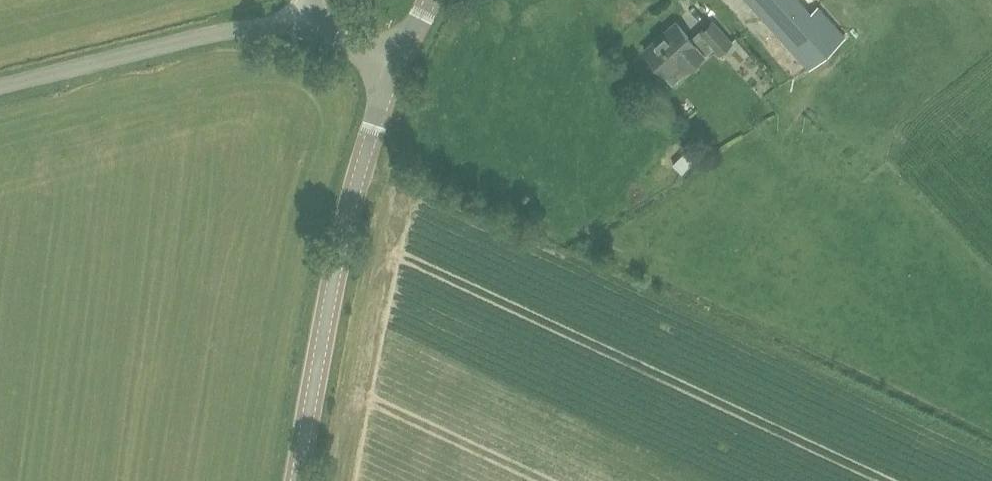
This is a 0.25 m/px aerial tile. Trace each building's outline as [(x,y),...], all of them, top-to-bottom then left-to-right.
[(845,36),(818,6),(810,13),(798,0),(747,0),(809,69),(845,36)] [(733,42),(714,21),(702,32),(703,33),(694,41),(677,22),(645,50),(667,74),(677,65),(685,74),(715,46),(721,52),(733,42)]
